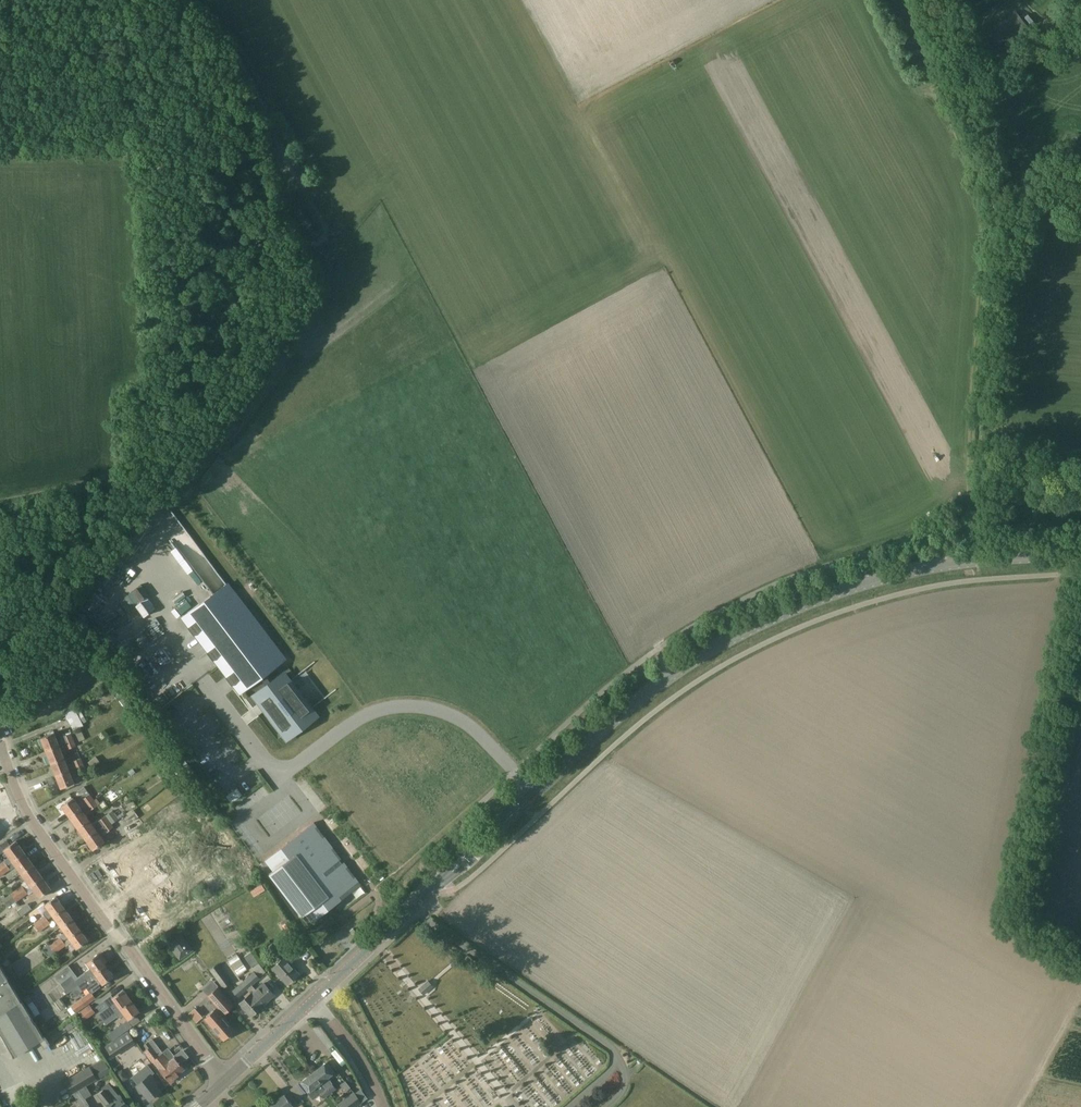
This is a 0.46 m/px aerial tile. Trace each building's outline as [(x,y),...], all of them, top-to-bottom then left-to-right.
[(1016,12),(989,32),(1003,50),(1030,30),(1016,12)] [(285,659),(227,584),(183,617),(189,626),(187,627),(188,628),(190,626),(196,633),(193,635),(193,636),(196,634),(208,651),(206,652),(207,653),(210,651),(215,658),(212,660),(213,661),(215,659),(228,676),(225,677),(226,678),(229,676),(234,683),(231,685),(232,686),(234,684),(241,693),(260,678),(266,686),(255,695),(287,738),(315,717),(282,674),(271,683),(265,675),(285,659)] [(172,644),(179,640),(176,634),(168,639),(172,644)] [(179,696),(183,702),(190,697),(186,691),(179,696)] [(71,733),(64,736),(62,737),(56,739),(53,733),(41,738),(46,751),(74,740),(71,733)] [(51,763),(63,758),(61,752),(76,746),(74,740),(46,751),(51,763)] [(228,775),(241,765),(225,744),(211,755),(228,775)] [(163,767),(172,761),(163,748),(154,754),(163,767)] [(56,775),(84,764),(81,758),(66,764),(63,758),(51,763),(56,775)] [(158,772),(162,778),(178,766),(174,760),(158,772)] [(88,768),(93,776),(101,771),(96,763),(88,768)] [(84,764),(56,775),(61,788),(73,783),(71,777),(86,771),(84,764)] [(61,806),(69,817),(80,809),(94,799),(90,794),(76,804),(72,798),(61,806)] [(77,828),(88,820),(84,814),(98,805),(94,799),(80,809),(69,817),(77,828)] [(103,807),(106,813),(112,810),(108,803),(103,807)] [(96,831),(117,816),(113,810),(92,825),(88,820),(77,828),(85,839),(96,831)] [(136,837),(107,858),(114,876),(121,882),(125,885),(124,886),(139,903),(176,876),(175,875),(181,871),(184,870),(199,860),(193,841),(167,815),(147,829),(148,830),(136,837)] [(96,831),(85,839),(93,850),(104,842),(101,837),(109,831),(109,830),(114,827),(112,824),(119,819),(117,816),(96,831)] [(130,829),(137,823),(133,817),(126,823),(130,829)] [(288,842),(265,860),(273,871),(269,874),(302,917),(306,914),(312,922),(342,899),(335,891),(353,878),(346,868),(347,866),(344,862),(342,863),(331,849),(333,847),(325,836),(323,838),(315,827),(317,826),(314,822),(291,839),(292,841),(289,844),(288,842)] [(72,846),(79,839),(66,826),(55,837),(64,847),(68,843),(72,846)] [(128,840),(141,832),(138,826),(125,834),(128,840)] [(24,853),(15,841),(3,849),(9,857),(3,861),(4,862),(0,865),(0,871),(7,865),(12,862),(24,853)] [(24,853),(12,862),(15,866),(21,874),(32,865),(24,853)] [(41,877),(32,865),(21,874),(27,882),(22,885),(11,893),(11,894),(5,897),(4,895),(0,898),(0,900),(1,901),(3,900),(5,904),(41,877)] [(7,865),(0,871),(0,877),(10,869),(7,865)] [(50,890),(41,877),(5,904),(7,907),(17,902),(28,894),(29,895),(34,891),(38,898),(50,890)] [(176,900),(188,889),(182,882),(170,894),(176,900)] [(264,890),(260,885),(251,891),(254,896),(264,890)] [(171,896),(149,902),(152,915),(164,912),(163,906),(173,903),(171,896)] [(52,916),(63,908),(55,897),(44,904),(52,916)] [(179,912),(189,908),(185,898),(175,902),(179,912)] [(23,916),(32,909),(28,904),(19,910),(23,916)] [(71,919),(63,908),(52,916),(60,926),(71,919)] [(36,928),(47,920),(45,916),(33,924),(36,928)] [(71,919),(60,926),(64,932),(59,936),(60,937),(49,945),(52,949),(79,929),(71,919)] [(50,924),(49,922),(47,920),(36,928),(39,932),(50,924)] [(191,933),(186,926),(180,929),(186,937),(191,933)] [(87,941),(79,929),(52,949),(55,953),(66,946),(71,942),(76,949),(87,941)] [(167,942),(179,958),(191,950),(179,933),(167,942)] [(287,984),(298,974),(286,960),(290,957),(297,951),(287,940),(280,946),(285,950),(278,956),(281,960),(272,968),(287,984)] [(55,959),(66,951),(64,948),(53,956),(55,959)] [(258,962),(251,952),(245,956),(252,967),(258,962)] [(88,978),(105,966),(102,962),(103,961),(104,959),(101,954),(99,954),(97,955),(86,963),(90,968),(77,977),(68,965),(55,975),(68,993),(78,986),(81,989),(86,986),(80,978),(86,974),(88,978)] [(247,969),(240,959),(231,965),(237,975),(247,969)] [(209,970),(223,989),(231,983),(218,964),(209,970)] [(1,1035),(5,1041),(5,1042),(13,1055),(12,1056),(13,1058),(45,1039),(44,1037),(43,1038),(35,1024),(34,1025),(30,1018),(31,1018),(22,1002),(21,1002),(7,980),(8,979),(0,966),(0,1034),(1,1035)] [(86,986),(81,989),(82,991),(86,988),(89,993),(71,1006),(71,1007),(67,1009),(71,1015),(75,1013),(96,999),(92,993),(100,987),(98,985),(101,983),(102,984),(113,976),(105,966),(88,978),(86,974),(80,978),(86,986)] [(254,972),(241,983),(247,989),(248,990),(251,994),(262,1006),(274,995),(263,983),(256,990),(252,986),(260,979),(254,972)] [(424,995),(434,987),(429,981),(419,989),(424,995)] [(238,998),(248,990),(247,989),(241,983),(232,991),(238,998)] [(218,1008),(216,1010),(205,1019),(213,1029),(213,1031),(215,1033),(217,1033),(223,1040),(224,1039),(226,1039),(229,1037),(229,1035),(234,1030),(228,1024),(229,1023),(223,1017),(223,1018),(221,1016),(223,1014),(233,1006),(218,988),(208,996),(218,1008)] [(103,1021),(131,1001),(122,990),(113,997),(111,995),(103,1001),(110,1010),(100,1017),(103,1021)] [(28,1004),(33,1001),(28,994),(23,998),(28,1004)] [(250,1016),(262,1006),(251,994),(239,1004),(250,1016)] [(42,1003),(47,1013),(58,1008),(52,998),(42,1003)] [(138,1012),(131,1001),(103,1021),(106,1025),(117,1017),(119,1018),(123,1015),(127,1020),(138,1012)] [(84,1019),(85,1020),(95,1013),(89,1005),(79,1012),(80,1014),(78,1015),(82,1021),(84,1019)] [(32,1007),(28,1010),(34,1022),(39,1019),(32,1007)] [(196,1022),(202,1017),(194,1009),(189,1014),(196,1022)] [(147,1028),(159,1023),(157,1018),(145,1023),(147,1028)] [(130,1028),(126,1021),(116,1028),(121,1034),(121,1035),(130,1028)] [(133,1041),(127,1032),(105,1047),(112,1056),(133,1041)] [(161,1037),(152,1043),(157,1050),(166,1043),(161,1037)] [(152,1046),(147,1049),(153,1058),(158,1056),(152,1046)] [(184,1069),(180,1064),(189,1057),(182,1049),(168,1060),(162,1053),(152,1061),(170,1083),(177,1077),(176,1076),(184,1069)] [(327,1062),(313,1072),(321,1082),(325,1087),(332,1082),(328,1077),(333,1073),(334,1072),(327,1062)] [(96,1080),(89,1068),(81,1072),(89,1084),(96,1080)] [(139,1072),(144,1079),(136,1086),(149,1101),(161,1091),(154,1084),(156,1083),(144,1068),(139,1072)] [(81,1072),(63,1083),(70,1095),(89,1084),(81,1072)] [(313,1072),(301,1082),(308,1092),(314,1099),(321,1094),(319,1091),(325,1087),(321,1082),(313,1072)] [(337,1089),(332,1082),(325,1087),(330,1094),(337,1089)] [(108,1084),(102,1088),(104,1090),(98,1095),(108,1106),(126,1106),(127,1106),(121,1098),(120,1099),(108,1084)] [(330,1094),(325,1087),(319,1091),(321,1094),(325,1099),(330,1094)] [(338,1104),(340,1106),(356,1106),(362,1103),(353,1091),(338,1104)] [(271,1104),(273,1106),(289,1106),(292,1105),(284,1095),(271,1104)]
